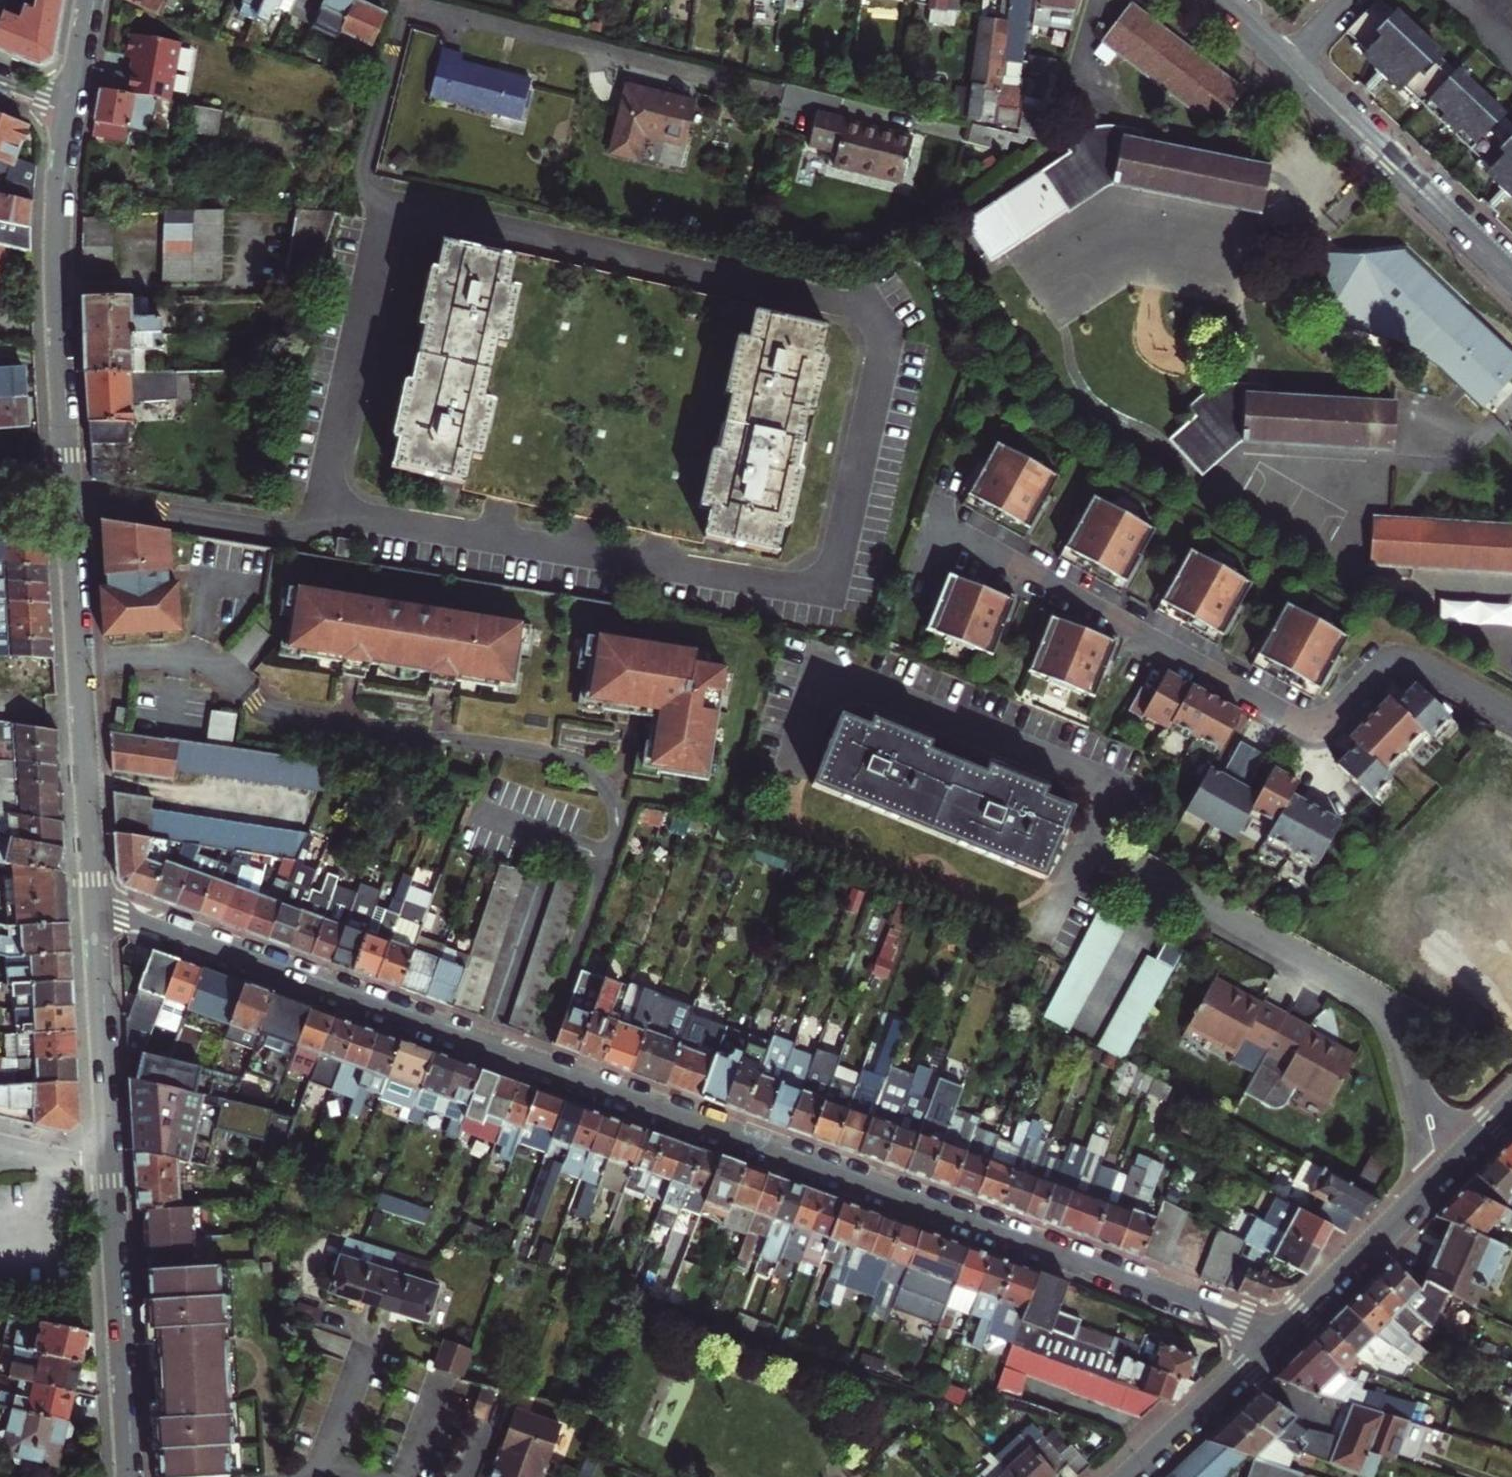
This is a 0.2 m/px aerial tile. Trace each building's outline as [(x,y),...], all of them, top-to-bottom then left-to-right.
[(64,0),(33,0),(36,1),(34,11),(24,7),(20,19),(4,13),(0,24),(0,53),(41,68),(53,61),(56,40),(64,0)] [(4,13),(9,0),(0,0),(0,24),(4,13)] [(144,9),(158,15),(163,18),(168,7),(175,10),(179,0),(124,0),(144,9)] [(252,20),(262,0),(243,0),(237,13),(252,20)] [(269,12),(275,9),(284,14),(285,12),(291,0),(262,0),(252,20),(263,26),(269,12)] [(285,12),(311,25),(323,0),(291,0),(285,12)] [(311,25),(308,30),(336,42),(338,37),(352,5),(354,0),(323,0),(311,25)] [(930,9),(956,13),(957,0),(931,0),(930,9)] [(990,58),(1011,61),(1024,0),(1001,0),(997,21),(990,58)] [(1078,0),(1033,0),(1024,40),(1063,47),(1078,0)] [(1371,7),(1386,21),(1393,13),(1380,0),(1377,0),(1371,7)] [(1511,34),(1511,0),(1475,0),(1511,34)] [(1201,55),(1129,2),(1102,39),(1218,124),(1245,87),(1201,55)] [(352,5),(338,37),(369,50),(384,18),(369,12),(352,5)] [(1454,72),(1448,79),(1434,66),(1441,59),(1442,57),(1394,12),(1393,13),(1386,21),(1371,7),(1347,32),(1351,36),(1355,39),(1349,45),(1363,58),(1382,76),(1405,98),(1408,101),(1412,97),(1431,115),(1437,120),(1440,117),(1455,131),(1451,134),(1457,140),(1478,159),(1474,164),(1485,174),(1511,200),(1511,136),(1510,138),(1495,125),(1502,117),(1504,116),(1456,70),(1454,72)] [(158,15),(144,9),(143,14),(156,20),(158,15)] [(973,16),(964,57),(974,59),(989,62),(990,58),(997,21),(973,16)] [(263,26),(252,20),(241,42),(253,46),(263,26)] [(132,62),(176,70),(182,38),(131,28),(129,42),(127,51),(134,52),(132,62)] [(438,54),(428,102),(519,122),(527,82),(480,72),(458,67),(460,59),(438,54)] [(964,57),(960,79),(969,81),(974,59),(964,57)] [(1011,61),(990,58),(989,62),(987,74),(1008,79),(1011,61)] [(1454,72),(1441,59),(1434,66),(1448,79),(1454,72)] [(176,70),(132,62),(132,65),(128,65),(128,67),(124,87),(172,96),(176,70)] [(100,83),(124,87),(128,67),(104,63),(102,72),(100,83)] [(965,117),(1007,124),(1009,112),(1011,105),(982,103),(984,90),(968,86),(969,81),(960,79),(953,114),(965,117)] [(94,115),(121,120),(166,129),(172,97),(100,84),(97,100),(94,115)] [(625,87),(609,152),(635,158),(642,133),(682,143),(692,102),(656,94),(625,87)] [(220,106),(191,101),(187,126),(215,131),(220,106)] [(846,115),(846,111),(817,104),(809,139),(836,146),(833,157),(902,174),(912,130),(870,120),(846,115)] [(1038,134),(1042,121),(1035,119),(1036,118),(1009,112),(1007,124),(1006,126),(1038,134)] [(94,115),(91,129),(119,134),(121,120),(94,115)] [(13,164),(27,127),(9,121),(0,117),(0,160),(13,164)] [(994,123),(965,117),(962,132),(991,138),(994,123)] [(1502,117),(1495,125),(1510,138),(1511,136),(1511,126),(1502,117)] [(1125,135),(1116,182),(1264,211),(1274,166),(1145,139),(1147,132),(1120,125),(1099,127),(1079,135),(1068,142),(1073,151),(1089,141),(1099,137),(1116,134),(1125,135)] [(1072,211),(1116,182),(1125,135),(1116,134),(1099,137),(1089,141),(1073,151),(1045,171),(1072,211)] [(1045,171),(968,224),(995,264),(1072,211),(1045,171)] [(6,180),(3,195),(32,202),(33,186),(6,180)] [(30,228),(31,217),(32,202),(3,195),(0,195),(0,222),(30,228)] [(194,210),(194,222),(222,222),(222,209),(194,210)] [(295,209),(293,223),(332,224),(334,209),(295,209)] [(162,210),(162,222),(194,222),(194,210),(162,210)] [(115,214),(84,214),(83,230),(115,231),(115,214)] [(7,246),(30,252),(30,228),(0,222),(0,281),(7,246)] [(162,222),(161,236),(193,236),(194,222),(162,222)] [(194,222),(193,236),(222,236),(222,222),(194,222)] [(293,223),(291,238),(330,238),(332,224),(293,223)] [(115,231),(83,230),(83,237),(83,246),(114,246),(115,231)] [(161,236),(161,250),(193,250),(193,236),(161,236)] [(222,236),(193,236),(193,250),(222,251),(222,236)] [(291,238),(289,252),(328,253),(330,238),(291,238)] [(713,548),(714,543),(786,559),(792,531),(798,532),(811,474),(805,473),(818,417),(825,419),(838,362),(831,360),(838,331),(767,314),(768,309),(523,253),(522,259),(450,242),(442,270),(438,269),(422,329),(430,331),(418,382),(412,380),(396,442),(403,444),(396,473),(469,490),(468,495),(713,548)] [(114,246),(83,246),(83,260),(114,261),(114,246)] [(161,250),(160,266),(193,266),(193,250),(161,250)] [(222,251),(193,250),(193,266),(222,266),(222,251)] [(1327,254),(1328,314),(1410,333),(1482,409),(1511,377),(1511,353),(1500,341),(1472,316),(1466,310),(1404,251),(1387,253),(1387,258),(1327,254)] [(328,253),(289,252),(287,267),(326,267),(328,253)] [(193,266),(160,266),(160,280),(193,280),(193,266)] [(193,266),(193,280),(222,280),(222,266),(193,266)] [(326,267),(287,267),(285,282),(323,283),(326,267)] [(323,283),(285,282),(283,296),(321,296),(323,283)] [(85,315),(85,334),(165,335),(165,315),(144,315),(137,315),(137,296),(84,295),(85,315)] [(165,335),(85,334),(86,353),(87,374),(137,374),(137,350),(165,350),(165,335)] [(24,396),(23,381),(22,367),(0,368),(0,398),(24,396)] [(94,485),(112,487),(110,466),(122,466),(121,448),(126,448),(125,426),(129,425),(128,402),(174,403),(174,374),(137,374),(87,374),(88,392),(91,447),(94,485)] [(1252,386),(1248,432),(1399,445),(1403,399),(1270,387),(1271,380),(1252,377),(1244,377),(1235,378),(1226,381),(1218,384),(1205,392),(1197,398),(1204,406),(1205,405),(1206,404),(1207,404),(1208,403),(1208,402),(1209,401),(1210,401),(1211,400),(1212,399),(1213,399),(1214,398),(1215,397),(1216,397),(1217,396),(1218,396),(1220,395),(1221,394),(1222,394),(1223,393),(1224,393),(1225,392),(1226,392),(1227,391),(1228,391),(1229,391),(1230,390),(1232,390),(1233,389),(1234,389),(1235,389),(1236,388),(1237,388),(1239,388),(1240,387),(1241,387),(1242,387),(1243,387),(1244,386),(1246,386),(1247,386),(1248,386),(1249,386),(1250,386),(1252,386)] [(1209,466),(1248,432),(1252,386),(1250,386),(1249,386),(1248,386),(1247,386),(1246,386),(1244,386),(1243,387),(1242,387),(1241,387),(1240,387),(1239,388),(1237,388),(1236,388),(1235,389),(1234,389),(1233,389),(1232,390),(1230,390),(1229,391),(1228,391),(1227,391),(1226,392),(1225,392),(1224,393),(1223,393),(1222,394),(1221,394),(1220,395),(1218,396),(1217,396),(1216,397),(1215,397),(1214,398),(1213,399),(1212,399),(1211,400),(1210,401),(1209,401),(1208,402),(1208,403),(1207,404),(1206,404),(1205,405),(1204,406),(1177,429),(1209,466)] [(0,398),(0,429),(26,428),(25,414),(24,396),(0,398)] [(973,486),(965,500),(978,508),(980,503),(998,512),(1016,522),(1013,527),(1026,534),(1034,520),(1042,506),(1049,492),(1057,478),(1039,469),(1041,466),(1015,452),(1013,454),(996,445),(986,462),(973,486)] [(1068,541),(1061,554),(1074,561),(1077,556),(1095,566),(1112,575),(1110,580),(1123,587),(1128,578),(1137,560),(1146,545),(1153,531),(1136,522),(1137,520),(1111,505),(1110,507),(1092,498),(1083,514),(1068,541)] [(965,500),(962,506),(993,523),(998,512),(980,503),(978,508),(965,500)] [(1373,558),(1511,572),(1511,524),(1377,512),(1373,558)] [(103,528),(105,577),(116,577),(116,589),(101,590),(104,638),(181,633),(179,585),(169,585),(169,573),(173,573),(171,537),(103,528)] [(3,563),(48,566),(47,559),(46,547),(0,541),(0,563),(3,563)] [(1167,592),(1158,607),(1171,614),(1174,609),(1191,619),(1209,629),(1206,634),(1219,641),(1226,629),(1233,616),(1242,600),(1250,585),(1233,575),(1234,573),(1208,559),(1207,561),(1189,551),(1180,568),(1167,592)] [(1061,554),(1058,559),(1089,576),(1095,566),(1077,556),(1074,561),(1061,554)] [(5,582),(49,585),(48,576),(48,566),(3,563),(5,582)] [(930,620),(926,631),(944,638),(943,641),(971,652),(972,649),(991,657),(997,640),(1008,612),(1015,596),(1001,590),(993,584),(985,580),(975,577),(963,575),(949,570),(942,589),(937,602),(930,620)] [(49,585),(5,582),(0,582),(0,600),(6,600),(50,603),(49,594),(49,585)] [(291,620),(286,648),(286,650),(301,653),(301,658),(344,665),(343,670),(345,670),(367,674),(369,674),(370,667),(380,668),(379,674),(383,678),(389,681),(397,683),(406,684),(412,683),(420,681),(422,676),(431,677),(429,684),(432,685),(453,688),(455,689),(455,684),(499,692),(500,687),(516,690),(516,687),(521,659),(523,649),(528,650),(531,634),(531,632),(291,591),(290,592),(287,609),(293,610),(291,620)] [(287,609),(290,592),(285,592),(281,618),(291,620),(293,610),(287,609)] [(50,603),(6,600),(0,600),(0,619),(51,622),(50,613),(50,603)] [(1444,600),(1443,625),(1511,629),(1511,603),(1444,600)] [(1262,646),(1255,660),(1268,667),(1270,662),(1288,672),(1306,682),(1303,687),(1316,694),(1321,684),(1331,667),(1338,654),(1347,638),(1329,628),(1330,626),(1304,612),(1303,614),(1285,604),(1274,626),(1262,646)] [(1158,607),(1155,612),(1186,629),(1191,619),(1174,609),(1171,614),(1158,607)] [(1094,625),(1086,621),(1085,621),(1075,618),(1065,617),(1051,611),(1045,628),(1039,643),(1033,657),(1027,673),(1046,680),(1045,682),(1073,693),(1074,691),(1093,699),(1101,677),(1111,652),(1117,637),(1103,632),(1094,625)] [(0,619),(0,636),(52,640),(51,631),(51,622),(0,619)] [(536,635),(531,634),(528,650),(523,649),(521,659),(531,661),(536,635)] [(0,636),(0,655),(53,658),(52,649),(52,640),(0,636)] [(725,680),(726,675),(694,670),(696,660),(589,642),(588,648),(585,662),(592,663),(590,675),(586,694),(584,707),(602,710),(601,715),(604,716),(653,724),(648,748),(645,748),(643,760),(641,773),(656,776),(656,778),(658,779),(706,787),(721,702),(725,680)] [(301,658),(301,653),(286,650),(286,648),(280,647),(278,657),(300,661),(301,658)] [(585,662),(588,648),(580,647),(575,673),(590,675),(592,663),(585,662)] [(1255,660),(1252,666),(1282,683),(1288,672),(1270,662),(1268,667),(1255,660)] [(345,670),(344,678),(365,682),(367,674),(345,670)] [(1167,728),(1170,723),(1191,686),(1179,679),(1166,672),(1154,694),(1141,687),(1127,711),(1141,718),(1143,715),(1167,728)] [(733,681),(725,680),(721,702),(729,704),(733,681)] [(1405,694),(1395,704),(1426,735),(1434,742),(1453,722),(1414,684),(1405,694)] [(453,688),(432,685),(430,693),(452,696),(453,688)] [(1203,693),(1191,686),(1170,723),(1174,725),(1189,733),(1195,736),(1215,699),(1203,693)] [(522,688),(516,687),(516,690),(500,687),(499,692),(499,695),(520,699),(522,688)] [(584,707),(586,694),(581,693),(577,715),(603,719),(604,716),(601,715),(602,710),(584,707)] [(1395,704),(1388,698),(1377,708),(1368,718),(1407,755),(1426,735),(1395,704)] [(1215,699),(1195,736),(1199,739),(1214,747),(1219,750),(1240,713),(1227,706),(1215,699)] [(867,710),(864,716),(920,740),(923,733),(890,719),(867,710)] [(139,712),(128,711),(126,729),(136,731),(139,712)] [(920,740),(864,716),(861,724),(832,712),(807,773),(835,785),(832,792),(889,816),(891,809),(951,835),(948,841),(1005,865),(1008,859),(1037,871),(1063,809),(1034,797),(1037,790),(980,765),(977,773),(917,748),(920,740)] [(1359,727),(1349,738),(1356,745),(1388,775),(1407,755),(1368,718),(1359,727)] [(12,723),(0,721),(0,740),(58,750),(58,741),(57,731),(12,723)] [(1174,725),(1171,730),(1187,737),(1189,733),(1174,725)] [(111,745),(112,767),(174,777),(176,767),(180,742),(110,732),(111,745)] [(1199,739),(1197,743),(1211,753),(1214,747),(1199,739)] [(15,761),(59,768),(59,759),(58,750),(0,740),(0,761),(15,761)] [(333,764),(180,742),(176,767),(323,790),(333,764)] [(1210,825),(1252,749),(1239,742),(1221,775),(1216,772),(1209,769),(1185,811),(1210,825)] [(1388,775),(1356,745),(1344,757),(1336,765),(1370,798),(1375,803),(1395,782),(1388,775)] [(1264,756),(1252,749),(1210,825),(1234,838),(1246,816),(1258,796),(1252,792),(1246,789),(1264,756)] [(983,758),(980,765),(1037,790),(1040,782),(1012,771),(983,758)] [(16,778),(60,786),(60,779),(59,768),(15,761),(0,761),(0,776),(16,778)] [(379,770),(358,767),(355,775),(376,778),(379,770)] [(1258,796),(1246,816),(1271,830),(1290,795),(1297,782),(1285,775),(1273,769),(1258,796)] [(835,785),(807,773),(804,780),(832,792),(835,785)] [(61,804),(61,797),(60,786),(16,778),(0,776),(0,794),(17,797),(61,804)] [(154,838),(158,811),(159,801),(114,793),(115,800),(117,832),(154,838)] [(1302,801),(1290,795),(1271,830),(1264,842),(1288,856),(1315,808),(1302,801)] [(61,812),(61,804),(17,797),(18,815),(62,823),(61,812)] [(1315,808),(1288,856),(1313,870),(1339,822),(1327,816),(1315,808)] [(951,835),(891,809),(889,816),(948,841),(951,835)] [(18,815),(0,811),(0,837),(4,837),(64,848),(63,838),(62,823),(18,815)] [(307,833),(158,811),(154,838),(177,841),(186,842),(200,844),(212,846),(224,847),(257,852),(269,853),(281,855),(291,856),(298,857),(303,845),(307,834),(307,833)] [(723,818),(717,833),(728,838),(735,820),(723,818)] [(156,897),(169,862),(177,841),(154,838),(117,832),(119,858),(120,884),(156,897)] [(303,845),(310,847),(314,837),(307,834),(303,845)] [(17,865),(65,873),(64,861),(64,848),(4,837),(2,845),(0,847),(0,862),(17,865)] [(169,862),(156,897),(166,901),(176,905),(189,869),(196,851),(199,852),(200,844),(186,842),(178,865),(169,862)] [(199,852),(210,853),(212,846),(200,844),(199,852)] [(280,942),(291,947),(313,887),(319,872),(304,866),(311,848),(310,847),(303,845),(298,857),(268,938),(280,942)] [(210,917),(220,921),(243,865),(251,868),(257,852),(224,847),(217,864),(198,913),(210,917)] [(266,862),(278,863),(281,855),(269,853),(266,862)] [(256,934),(268,938),(298,857),(291,856),(282,878),(278,877),(270,897),(258,893),(245,929),(256,934)] [(187,909),(198,913),(217,864),(204,859),(197,872),(189,869),(176,905),(187,909)] [(1037,871),(1008,859),(1005,865),(1034,878),(1037,871)] [(65,873),(17,865),(21,927),(68,923),(68,918),(66,894),(65,873)] [(232,925),(245,929),(258,893),(266,872),(251,868),(243,865),(220,921),(232,925)] [(502,868),(471,953),(452,1005),(478,1015),(529,871),(502,868)] [(1282,869),(1277,878),(1299,891),(1304,882),(1282,869)] [(313,887),(291,947),(300,950),(310,953),(323,917),(339,875),(329,871),(322,890),(313,887)] [(398,916),(376,977),(388,982),(401,986),(414,949),(423,926),(428,912),(440,876),(426,871),(423,879),(415,900),(405,896),(398,916)] [(363,874),(357,892),(361,893),(366,895),(372,878),(363,874)] [(387,911),(398,916),(405,896),(412,878),(401,874),(387,911)] [(412,878),(405,896),(415,900),(423,879),(413,875),(412,878)] [(561,875),(509,1026),(533,1035),(589,879),(561,875)] [(343,965),(352,969),(366,933),(378,901),(372,898),(367,911),(362,910),(354,930),(344,926),(331,961),(343,965)] [(1110,905),(1048,1020),(1065,1029),(1073,1033),(1135,919),(1110,905)] [(347,918),(344,926),(354,930),(362,910),(356,908),(354,913),(352,920),(347,918)] [(364,973),(376,977),(398,916),(387,911),(386,911),(376,937),(366,933),(352,969),(364,973)] [(428,912),(423,926),(431,928),(436,915),(428,912)] [(323,917),(310,953),(321,957),(331,961),(344,926),(323,917)] [(5,956),(11,958),(30,956),(70,954),(69,939),(68,923),(21,927),(8,928),(9,938),(0,936),(0,955),(5,956)] [(446,944),(441,958),(427,996),(440,1001),(452,1005),(471,953),(446,944)] [(1151,960),(1101,1049),(1104,1050),(1120,1060),(1127,1064),(1176,973),(1187,954),(1170,945),(1159,964),(1151,960)] [(129,1014),(127,1013),(130,1048),(140,1050),(154,1010),(172,957),(161,953),(150,948),(134,995),(129,1014)] [(427,996),(441,958),(414,949),(401,986),(414,991),(427,996)] [(1493,969),(1511,987),(1511,950),(1493,969)] [(6,970),(7,985),(71,982),(70,967),(70,954),(30,956),(30,969),(6,970)] [(5,956),(6,970),(30,969),(30,956),(11,958),(5,956)] [(154,1010),(176,1018),(196,965),(185,961),(172,957),(154,1010)] [(176,1018),(220,1034),(240,981),(216,973),(196,965),(176,1018)] [(567,1048),(578,1052),(605,979),(581,970),(555,1043),(567,1048)] [(590,1056),(602,1061),(616,1023),(607,1019),(619,984),(605,979),(578,1052),(590,1056)] [(240,981),(220,1034),(248,1045),(268,992),(256,987),(240,981)] [(14,1010),(15,1010),(73,1006),(72,995),(71,982),(7,985),(3,986),(3,992),(12,992),(14,1010)] [(618,1067),(630,1071),(658,995),(630,985),(616,1023),(602,1061),(618,1067)] [(1241,998),(1218,985),(1195,1029),(1243,1055),(1252,1039),(1295,1063),(1286,1079),(1335,1106),(1359,1062),(1336,1050),(1311,1036),(1315,1029),(1271,1005),(1267,1012),(1241,998)] [(268,992),(248,1045),(238,1075),(229,1098),(275,1108),(311,1007),(301,1003),(281,996),(268,992)] [(650,1078),(666,1085),(691,1014),(694,1007),(658,995),(630,1071),(650,1078)] [(73,1006),(15,1010),(17,1035),(33,1034),(74,1031),(74,1020),(73,1006)] [(311,1007),(297,1045),(307,1048),(302,1063),(308,1065),(306,1071),(313,1074),(333,1015),(321,1011),(311,1007)] [(691,1014),(666,1085),(673,1087),(683,1091),(700,1097),(726,1026),(691,1014)] [(321,1077),(334,1081),(354,1023),(345,1020),(333,1015),(313,1074),(299,1114),(291,1136),(299,1138),(321,1077)] [(354,1023),(334,1081),(331,1090),(355,1099),(358,1090),(379,1032),(366,1027),(354,1023)] [(726,1026),(700,1097),(706,1099),(717,1103),(725,1106),(748,1043),(751,1035),(726,1026)] [(907,1026),(897,1053),(892,1067),(902,1071),(917,1030),(907,1026)] [(35,1060),(76,1057),(75,1044),(74,1031),(33,1034),(35,1060)] [(379,1032),(358,1090),(355,1099),(346,1124),(353,1127),(368,1087),(384,1093),(402,1040),(391,1036),(379,1032)] [(759,1118),(767,1121),(784,1076),(794,1046),(775,1038),(770,1051),(747,1114),(759,1118)] [(402,1040),(384,1093),(381,1100),(414,1112),(435,1052),(419,1046),(402,1040)] [(800,1133),(812,1137),(832,1083),(846,1045),(833,1040),(824,1064),(814,1059),(805,1083),(788,1129),(800,1133)] [(737,1110),(747,1114),(770,1051),(748,1043),(725,1106),(737,1110)] [(848,1150),(859,1154),(892,1067),(897,1053),(884,1048),(873,1076),(862,1072),(835,1146),(848,1150)] [(166,1057),(143,1051),(140,1078),(229,1098),(238,1075),(188,1063),(166,1057)] [(438,1113),(457,1060),(447,1057),(435,1052),(414,1112),(411,1122),(421,1126),(427,1109),(438,1113)] [(36,1072),(37,1084),(77,1081),(77,1071),(76,1057),(35,1060),(12,1061),(13,1068),(19,1068),(20,1073),(36,1072)] [(457,1060),(438,1113),(454,1119),(448,1135),(459,1139),(467,1116),(483,1070),(470,1065),(457,1060)] [(928,1113),(907,1171),(917,1175),(928,1179),(952,1116),(968,1074),(946,1065),(928,1113)] [(872,1159),(883,1163),(904,1104),(891,1100),(902,1071),(892,1067),(859,1154),(872,1159)] [(893,1167),(907,1171),(928,1113),(916,1109),(930,1071),(918,1067),(904,1104),(883,1163),(893,1167)] [(823,1141),(835,1146),(862,1072),(851,1068),(844,1088),(832,1083),(812,1137),(823,1141)] [(467,1116),(482,1122),(500,1076),(491,1073),(483,1070),(467,1116)] [(229,1098),(140,1078),(131,1076),(134,1115),(136,1149),(170,1156),(200,1163),(211,1130),(259,1146),(249,1173),(276,1179),(291,1136),(299,1114),(275,1108),(229,1098)] [(510,1080),(500,1076),(482,1122),(479,1132),(498,1139),(518,1082),(510,1080)] [(779,1125),(788,1129),(805,1083),(784,1076),(767,1121),(779,1125)] [(80,1123),(78,1096),(77,1081),(37,1084),(0,1087),(0,1118),(70,1133),(75,1128),(80,1123)] [(503,1189),(514,1158),(539,1090),(529,1087),(518,1082),(498,1139),(497,1142),(505,1145),(491,1184),(503,1189)] [(539,1090),(514,1158),(523,1161),(526,1152),(539,1157),(532,1176),(538,1178),(566,1100),(554,1095),(539,1090)] [(548,1212),(564,1167),(586,1107),(577,1104),(566,1100),(538,1178),(528,1205),(548,1212)] [(564,1167),(583,1174),(605,1114),(595,1110),(586,1107),(564,1167)] [(589,1213),(598,1187),(622,1120),(613,1117),(605,1114),(583,1174),(592,1177),(582,1205),(586,1206),(585,1212),(589,1213)] [(941,1184),(953,1188),(972,1134),(958,1129),(962,1119),(952,1116),(928,1179),(941,1184)] [(606,1214),(615,1218),(647,1130),(634,1125),(622,1120),(598,1187),(605,1189),(610,1174),(619,1177),(606,1214)] [(989,1202),(1000,1205),(1030,1124),(1022,1121),(1013,1144),(1010,1143),(1003,1164),(991,1159),(976,1197),(989,1202)] [(1011,1209),(1025,1215),(1046,1157),(1050,1146),(1036,1142),(1041,1128),(1030,1124),(1000,1205),(1011,1209)] [(647,1130),(615,1218),(608,1237),(619,1240),(630,1210),(638,1189),(645,1192),(665,1136),(656,1133),(647,1130)] [(964,1192),(976,1197),(991,1159),(997,1144),(972,1134),(953,1188),(964,1192)] [(665,1136),(645,1192),(663,1197),(683,1143),(674,1139),(665,1136)] [(997,1144),(991,1159),(1003,1164),(1010,1143),(998,1139),(997,1144)] [(1507,1148),(1498,1156),(1511,1170),(1511,1142),(1507,1148)] [(683,1143),(663,1197),(655,1219),(674,1227),(684,1199),(701,1149),(693,1146),(683,1143)] [(1051,1224),(1060,1228),(1087,1153),(1088,1151),(1070,1144),(1063,1163),(1042,1221),(1051,1224)] [(173,1205),(170,1156),(136,1149),(138,1180),(140,1208),(147,1208),(173,1205)] [(701,1149),(684,1199),(697,1204),(695,1209),(702,1211),(722,1157),(713,1153),(701,1149)] [(1070,1231),(1077,1234),(1102,1167),(1105,1159),(1087,1153),(1060,1228),(1070,1231)] [(1498,1156),(1479,1175),(1511,1194),(1511,1170),(1498,1156)] [(722,1157),(702,1211),(724,1219),(744,1165),(732,1161),(722,1157)] [(1046,1157),(1025,1215),(1034,1218),(1042,1221),(1063,1163),(1046,1157)] [(1142,1258),(1148,1243),(1153,1228),(1156,1219),(1147,1215),(1165,1165),(1152,1158),(1138,1196),(1119,1249),(1132,1254),(1142,1258)] [(1357,1177),(1371,1185),(1381,1166),(1367,1159),(1357,1177)] [(721,1226),(747,1235),(770,1174),(757,1169),(744,1165),(724,1219),(721,1226)] [(1086,1238),(1095,1241),(1108,1207),(1120,1174),(1102,1167),(1077,1234),(1086,1238)] [(1366,1222),(1384,1204),(1327,1173),(1323,1181),(1321,1179),(1312,1196),(1329,1205),(1330,1203),(1335,1207),(1327,1222),(1331,1224),(1345,1232),(1353,1224),(1360,1218),(1366,1222)] [(758,1234),(767,1237),(787,1181),(780,1178),(770,1174),(747,1235),(740,1256),(748,1259),(758,1234)] [(1479,1175),(1472,1183),(1464,1190),(1506,1206),(1510,1202),(1511,1203),(1511,1194),(1479,1175)] [(787,1181),(767,1237),(758,1260),(778,1267),(806,1187),(797,1184),(787,1181)] [(802,1260),(803,1255),(825,1194),(816,1191),(806,1187),(778,1267),(782,1268),(787,1254),(802,1260)] [(637,1212),(645,1192),(638,1189),(630,1210),(637,1212)] [(1436,1218),(1452,1224),(1479,1234),(1506,1206),(1464,1190),(1452,1201),(1436,1218)] [(374,1207),(425,1223),(430,1208),(379,1192),(374,1207)] [(1107,1245),(1119,1249),(1138,1196),(1127,1192),(1120,1211),(1108,1207),(1095,1241),(1107,1245)] [(825,1194),(803,1255),(822,1261),(823,1257),(843,1201),(834,1198),(825,1194)] [(1164,1198),(1158,1214),(1185,1224),(1189,1211),(1164,1198)] [(834,1296),(837,1288),(865,1209),(854,1205),(843,1201),(823,1257),(834,1261),(821,1297),(832,1301),(834,1296)] [(1327,1222),(1302,1209),(1296,1220),(1260,1201),(1253,1213),(1268,1220),(1319,1248),(1325,1235),(1331,1224),(1327,1222)] [(141,1230),(141,1238),(265,1232),(263,1208),(204,1212),(203,1203),(173,1205),(147,1208),(148,1222),(141,1222),(141,1230)] [(865,1209),(837,1288),(856,1294),(884,1216),(874,1212),(865,1209)] [(1257,1239),(1265,1225),(1268,1220),(1253,1213),(1243,1231),(1257,1239)] [(1156,1219),(1153,1228),(1179,1237),(1185,1224),(1158,1214),(1156,1219)] [(856,1294),(874,1301),(902,1223),(892,1219),(884,1216),(856,1294)] [(1319,1248),(1268,1220),(1265,1225),(1279,1232),(1275,1239),(1282,1243),(1275,1256),(1306,1272),(1314,1258),(1319,1248)] [(874,1301),(893,1307),(921,1230),(912,1226),(902,1223),(874,1301)] [(1438,1256),(1426,1280),(1451,1291),(1477,1302),(1504,1243),(1479,1234),(1452,1224),(1438,1256)] [(1220,1227),(1213,1243),(1241,1253),(1246,1241),(1220,1227)] [(1179,1237),(1153,1228),(1148,1243),(1174,1252),(1179,1237)] [(921,1230),(893,1307),(916,1315),(944,1238),(932,1234),(921,1230)] [(266,1262),(265,1232),(141,1238),(142,1253),(149,1252),(149,1260),(150,1271),(266,1262)] [(349,1234),(343,1253),(339,1268),(332,1289),(357,1296),(384,1304),(400,1249),(367,1239),(349,1234)] [(517,1235),(513,1246),(533,1253),(537,1243),(517,1235)] [(944,1238),(916,1315),(940,1324),(947,1305),(968,1247),(955,1242),(944,1238)] [(1142,1258),(1168,1267),(1174,1252),(1148,1243),(1142,1258)] [(1213,1243),(1208,1257),(1236,1266),(1241,1253),(1213,1243)] [(968,1247),(947,1305),(956,1309),(970,1314),(972,1307),(991,1255),(979,1251),(968,1247)] [(433,1259),(400,1249),(384,1304),(403,1310),(431,1317),(441,1282),(427,1277),(433,1259)] [(339,1268),(343,1253),(335,1250),(331,1265),(339,1268)] [(1268,1269),(1260,1268),(1262,1256),(1255,1255),(1254,1268),(1240,1267),(1231,1290),(1247,1296),(1269,1304),(1279,1302),(1294,1286),(1307,1273),(1306,1272),(1275,1256),(1270,1254),(1268,1269)] [(983,1311),(994,1315),(1013,1263),(1002,1259),(991,1255),(972,1307),(983,1311)] [(1208,1257),(1204,1268),(1232,1277),(1236,1266),(1208,1257)] [(1388,1265),(1380,1273),(1409,1301),(1423,1315),(1434,1320),(1451,1291),(1426,1280),(1424,1286),(1395,1258),(1388,1265)] [(684,1259),(670,1298),(692,1306),(706,1267),(684,1259)] [(266,1262),(150,1271),(152,1299),(145,1299),(148,1345),(155,1345),(157,1374),(159,1402),(151,1403),(154,1449),(161,1449),(162,1451),(164,1476),(208,1476),(280,1473),(271,1337),(249,1339),(247,1319),(270,1317),(266,1262)] [(1013,1263),(994,1315),(992,1319),(1004,1323),(1011,1305),(1026,1310),(1039,1273),(1026,1268),(1013,1263)] [(1232,1277),(1204,1268),(1200,1278),(1228,1289),(1232,1277)] [(152,1299),(150,1271),(143,1271),(145,1299),(152,1299)] [(1022,1320),(1051,1331),(1069,1284),(1052,1278),(1039,1273),(1026,1310),(1022,1320)] [(1409,1301),(1380,1273),(1376,1277),(1370,1283),(1399,1311),(1409,1301)] [(1432,1343),(1399,1311),(1370,1283),(1361,1292),(1351,1302),(1380,1330),(1393,1317),(1426,1349),(1432,1343)] [(1342,1311),(1332,1321),(1360,1350),(1366,1354),(1366,1355),(1391,1371),(1405,1355),(1380,1330),(1351,1302),(1342,1311)] [(947,1305),(940,1324),(950,1328),(956,1309),(947,1305)] [(994,1315),(983,1311),(974,1337),(984,1341),(992,1319),(994,1315)] [(86,1336),(87,1332),(33,1320),(30,1334),(18,1331),(15,1347),(80,1362),(81,1355),(82,1352),(90,1350),(92,1342),(86,1336)] [(1051,1331),(1022,1320),(1013,1345),(1086,1372),(1089,1363),(1075,1358),(1081,1342),(1051,1331)] [(1360,1350),(1332,1321),(1324,1329),(1317,1336),(1345,1365),(1349,1369),(1352,1363),(1356,1364),(1366,1354),(1360,1350)] [(1151,1342),(1150,1343),(1148,1348),(1128,1340),(1098,1329),(1091,1346),(1095,1348),(1185,1382),(1204,1363),(1185,1356),(1166,1349),(1164,1342),(1155,1338),(1151,1342)] [(476,1355),(479,1346),(448,1334),(445,1342),(476,1355)] [(1130,1335),(1128,1340),(1148,1348),(1150,1343),(1130,1335)] [(1349,1369),(1345,1365),(1317,1336),(1296,1357),(1292,1360),(1277,1374),(1349,1399),(1363,1377),(1370,1379),(1373,1370),(1356,1364),(1352,1363),(1349,1369)] [(469,1376),(476,1355),(445,1342),(436,1364),(469,1376)] [(1075,1358),(1089,1363),(1095,1348),(1091,1346),(1081,1342),(1075,1358)] [(155,1345),(148,1345),(150,1374),(157,1374),(155,1345)] [(1125,1386),(1086,1372),(1013,1345),(996,1390),(1021,1400),(1030,1375),(1039,1376),(1071,1388),(1070,1392),(1116,1410),(1121,1398),(1125,1386)] [(8,1376),(20,1379),(73,1391),(76,1377),(80,1362),(15,1347),(8,1376)] [(1185,1382),(1095,1348),(1089,1363),(1143,1384),(1140,1392),(1160,1399),(1171,1404),(1181,1395),(1192,1384),(1185,1382)] [(1143,1384),(1089,1363),(1086,1372),(1125,1386),(1140,1392),(1143,1384)] [(159,1402),(157,1374),(150,1374),(151,1403),(159,1402)] [(20,1379),(15,1399),(0,1396),(0,1405),(4,1406),(66,1420),(69,1407),(73,1391),(20,1379)] [(496,1383),(485,1381),(475,1408),(489,1413),(500,1384),(496,1383)] [(1125,1386),(1121,1398),(1149,1410),(1160,1399),(1140,1392),(1125,1386)] [(1290,1421),(1295,1417),(1261,1389),(1250,1399),(1240,1409),(1272,1437),(1290,1421)] [(1375,1389),(1369,1405),(1393,1413),(1414,1420),(1417,1421),(1422,1405),(1375,1389)] [(1149,1410),(1121,1398),(1116,1410),(1139,1418),(1149,1410)] [(1365,1437),(1403,1451),(1414,1420),(1393,1413),(1369,1405),(1356,1401),(1346,1431),(1305,1431),(1304,1433),(1290,1421),(1272,1437),(1289,1451),(1335,1458),(1357,1462),(1365,1437)] [(4,1406),(3,1412),(12,1414),(7,1431),(2,1433),(0,1443),(4,1449),(3,1451),(15,1454),(18,1461),(28,1463),(34,1458),(41,1460),(43,1452),(58,1455),(59,1450),(62,1439),(68,1437),(70,1429),(66,1423),(66,1420),(4,1406)] [(500,1447),(546,1463),(560,1423),(515,1407),(508,1427),(500,1447)] [(1272,1437),(1240,1409),(1226,1421),(1212,1434),(1254,1449),(1262,1452),(1280,1458),(1285,1454),(1331,1468),(1335,1458),(1289,1451),(1272,1437)] [(994,1457),(1013,1476),(1054,1476),(1067,1465),(1077,1476),(1089,1465),(1070,1444),(1059,1455),(1030,1424),(994,1457)] [(1226,1475),(1254,1449),(1212,1434),(1197,1448),(1185,1459),(1165,1476),(1227,1476),(1226,1475)] [(500,1447),(495,1462),(489,1476),(541,1476),(546,1463),(500,1447)] [(162,1451),(154,1451),(156,1476),(164,1476),(162,1451)] [(43,1452),(41,1460),(56,1464),(58,1455),(43,1452)] [(1280,1458),(1262,1452),(1253,1476),(1306,1476),(1309,1469),(1280,1458)] [(973,1476),(1013,1476),(994,1457),(992,1454),(986,1460),(989,1463),(973,1476)]
